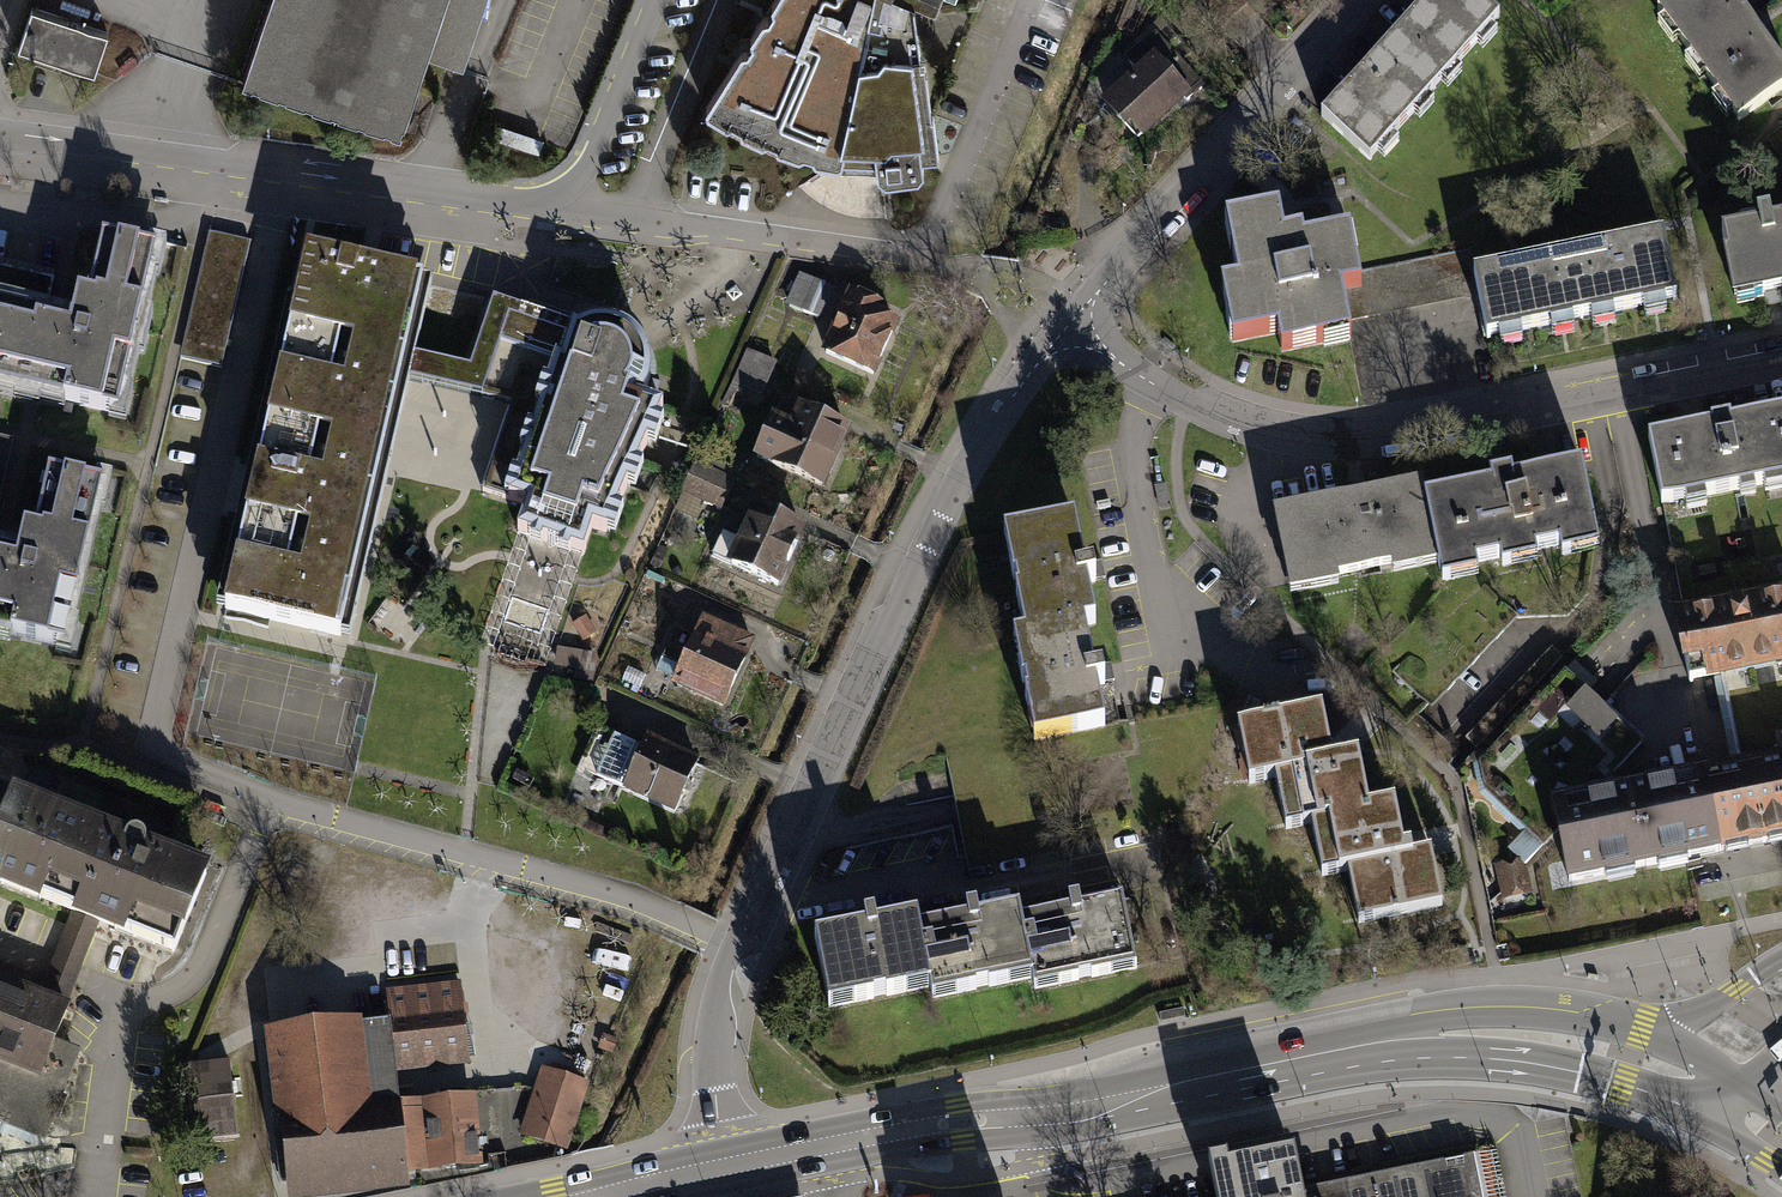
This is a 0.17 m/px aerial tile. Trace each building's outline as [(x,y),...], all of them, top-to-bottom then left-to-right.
[(242,84),(400,137),(428,58),(464,70),(487,0),(269,0),(242,84)] [(705,106),(707,112),(762,142),(777,148),(799,155),(815,160),(837,165),(842,161),(845,146),(874,148),(877,173),(884,178),(918,175),(923,167),(922,158),(938,156),(933,114),(922,115),(915,64),(921,64),(913,3),(914,0),(772,0),(705,106)] [(1387,49),(1434,90),(1497,20),(1475,0),(1431,0),(1387,49)] [(1649,15),(1732,121),(1781,83),(1781,81),(1747,34),(1722,0),(1668,0),(1649,15)] [(108,36),(31,11),(18,52),(95,77),(108,36)] [(1182,86),(1146,44),(1126,61),(1135,72),(1104,98),(1131,129),(1182,86)] [(1387,49),(1325,118),(1372,160),(1434,90),(1387,49)] [(1279,211),(1227,221),(1239,283),(1221,286),(1231,342),(1278,333),(1281,349),(1351,336),(1343,291),(1364,287),(1353,230),(1303,240),(1301,229),(1283,233),(1279,211)] [(1730,299),(1781,289),(1781,226),(1719,238),(1730,299)] [(250,242),(209,233),(180,358),(221,368),(250,242)] [(111,413),(117,387),(124,389),(150,276),(143,274),(149,249),(102,238),(89,297),(78,295),(70,329),(44,323),(54,279),(0,267),(0,387),(111,413)] [(1656,244),(1564,261),(1575,322),(1668,304),(1656,244)] [(422,282),(307,255),(264,441),(379,468),(400,378),(406,354),(422,282)] [(1564,261),(1472,279),(1483,339),(1575,322),(1564,261)] [(830,290),(801,278),(789,306),(818,318),(830,290)] [(879,307),(852,295),(825,353),(872,374),(895,324),(875,315),(879,307)] [(594,324),(580,329),(569,325),(571,318),(530,304),(527,311),(493,300),(470,368),(406,354),(400,378),(512,403),(482,491),(526,506),(517,533),(531,537),(532,538),(534,532),(543,535),(541,541),(543,541),(546,542),(549,548),(555,545),(558,546),(560,547),(562,541),(571,544),(569,550),(570,551),(583,555),(592,528),(606,533),(607,530),(605,530),(613,510),(616,511),(627,486),(626,485),(633,464),(636,466),(647,441),(646,441),(653,420),(656,422),(663,408),(634,398),(635,393),(643,397),(649,384),(650,371),(648,357),(643,345),(634,335),(621,327),(608,324),(594,324)] [(759,392),(773,363),(746,350),(732,380),(759,392)] [(847,431),(800,409),(791,429),(774,420),(756,457),(821,487),(847,431)] [(1650,441),(1663,507),(1781,483),(1781,414),(1650,441)] [(13,440),(0,437),(0,497),(13,440)] [(379,468),(264,441),(224,609),(340,636),(379,468)] [(733,480),(695,463),(681,492),(720,510),(733,480)] [(1581,467),(1426,496),(1438,557),(1442,576),(1596,547),(1581,467)] [(57,646),(63,620),(69,622),(96,509),(89,507),(95,482),(48,471),(34,530),(24,527),(16,562),(0,558),(0,632),(57,646)] [(1423,481),(1277,510),(1291,585),(1438,557),(1426,496),(1423,481)] [(802,531),(756,509),(742,541),(728,535),(724,545),(719,542),(712,556),(731,564),(777,586),(802,531)] [(1074,521),(1016,533),(1020,559),(1009,561),(1013,580),(1015,579),(1018,593),(1016,593),(1020,613),(1031,611),(1036,634),(1084,624),(1084,626),(1095,624),(1087,583),(1095,581),(1093,571),(1085,572),(1074,521)] [(532,538),(531,537),(529,542),(541,546),(543,541),(541,541),(543,535),(534,532),(532,538)] [(560,547),(558,546),(557,551),(569,555),(570,551),(569,550),(571,544),(562,541),(560,547)] [(1668,613),(1684,690),(1718,684),(1781,672),(1781,590),(1668,613)] [(752,642),(704,620),(696,637),(675,628),(656,671),(671,677),(676,666),(682,669),(676,683),(723,705),(752,642)] [(1036,634),(1025,636),(1030,661),(1019,663),(1023,683),(1025,682),(1027,695),(1025,696),(1029,715),(1040,713),(1045,738),(1104,726),(1096,686),(1105,684),(1102,673),(1094,675),(1084,626),(1084,624),(1036,634)] [(559,672),(598,675),(599,654),(560,651),(559,672)] [(1737,771),(1781,763),(1781,672),(1718,684),(1737,771)] [(1537,849),(1554,832),(1549,808),(1585,801),(1638,744),(1562,675),(1474,768),(1478,791),(1537,849)] [(1321,712),(1255,725),(1266,780),(1292,774),(1303,826),(1329,821),(1328,820),(1368,811),(1368,810),(1358,758),(1339,762),(1337,754),(1330,756),(1321,712)] [(675,811),(698,762),(646,739),(642,748),(596,727),(578,768),(675,811)] [(1700,779),(1715,862),(1722,860),(1781,849),(1781,763),(1737,771),(1706,778),(1700,779)] [(57,778),(39,771),(31,793),(48,800),(57,778)] [(1715,862),(1700,779),(1585,801),(1549,808),(1554,832),(1565,890),(1715,862)] [(6,865),(0,880),(0,883),(72,912),(99,923),(174,953),(207,872),(11,795),(8,803),(0,800),(0,863),(6,865)] [(1328,820),(1329,821),(1339,873),(1365,868),(1376,920),(1441,906),(1430,852),(1412,856),(1410,848),(1403,849),(1394,805),(1368,810),(1368,811),(1328,820)] [(1519,866),(1502,870),(1507,893),(1524,889),(1519,866)] [(1063,911),(1021,920),(1030,967),(1033,978),(1057,973),(1059,984),(1078,980),(1078,978),(1091,975),(1092,978),(1111,974),(1109,963),(1133,958),(1122,900),(1081,908),(1079,899),(1068,901),(1070,911),(1063,913),(1063,911)] [(961,921),(919,929),(928,976),(930,987),(954,982),(956,993),(975,990),(975,987),(988,985),(989,987),(1008,983),(1006,972),(1030,967),(1021,920),(1019,910),(978,918),(976,908),(966,911),(968,920),(961,922),(961,921)] [(65,1008),(99,923),(72,912),(40,999),(65,1008)] [(859,930),(815,939),(827,996),(852,991),(854,1002),(873,999),(872,996),(886,994),(886,996),(906,992),(904,981),(928,976),(919,929),(917,918),(876,926),(875,918),(863,920),(865,930),(859,931),(859,930)] [(391,1022),(271,1034),(287,1182),(405,1170),(395,1072),(468,1064),(459,985),(388,993),(391,1022)] [(5,1121),(42,1135),(75,1053),(53,1044),(67,1009),(65,1008),(40,999),(28,994),(26,1000),(0,990),(0,1133),(5,1121)] [(238,1134),(229,1062),(184,1067),(193,1140),(238,1134)] [(586,1083),(545,1070),(524,1135),(565,1148),(586,1083)] [(471,1099),(417,1105),(419,1127),(429,1126),(433,1167),(457,1164),(458,1171),(478,1169),(471,1099)] [(1306,1195),(1298,1158),(1232,1172),(1230,1164),(1212,1167),(1218,1196),(1306,1196),(1306,1195)] [(1306,1195),(1306,1196),(1483,1196),(1476,1161),(1306,1195)]
